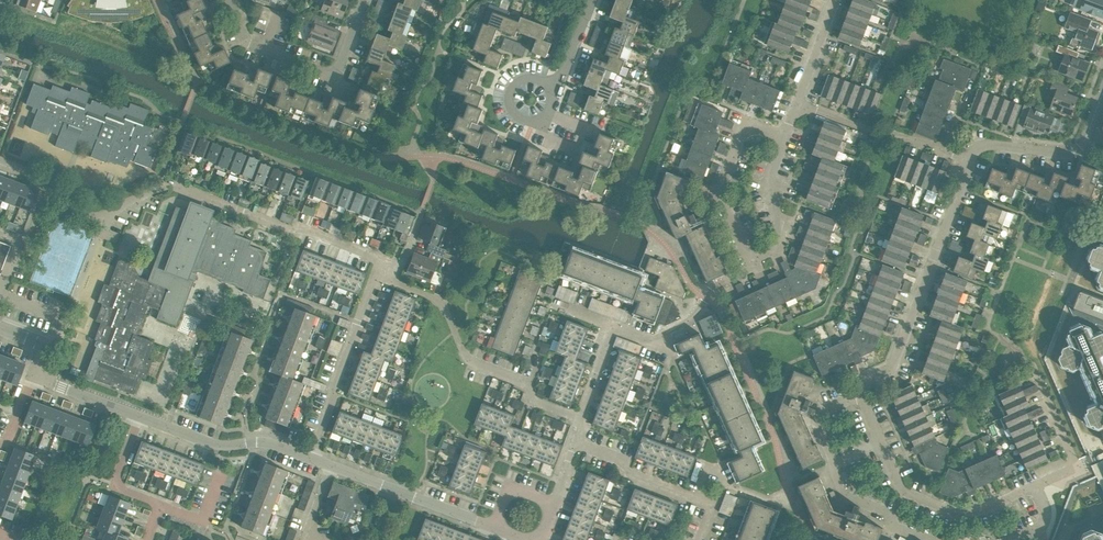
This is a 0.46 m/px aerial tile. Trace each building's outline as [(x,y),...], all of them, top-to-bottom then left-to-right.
[(40,1),(37,0),(15,0),(13,4),(36,13),(40,1)] [(66,6),(67,7),(67,6),(69,7),(67,13),(68,12),(75,15),(83,17),(90,19),(98,21),(106,21),(108,20),(112,20),(114,21),(123,20),(130,19),(138,17),(146,14),(153,11),(148,0),(70,0),(66,6)] [(199,19),(195,22),(192,15),(205,9),(200,0),(188,0),(180,4),(183,12),(175,15),(199,67),(207,64),(210,71),(229,63),(223,49),(210,55),(207,48),(211,46),(199,19)] [(347,2),(342,0),(324,0),(320,10),(341,18),(347,2)] [(420,0),(403,0),(401,5),(410,9),(410,10),(415,11),(420,0)] [(629,9),(633,0),(616,0),(615,4),(629,9)] [(810,1),(807,0),(787,0),(786,4),(807,12),(810,1)] [(876,4),(865,0),(853,0),(851,7),(872,15),(876,4)] [(1076,7),(1089,12),(1089,10),(1095,12),(1094,14),(1102,17),(1102,0),(1078,0),(1076,7)] [(415,11),(410,10),(410,9),(401,5),(397,3),(391,17),(405,22),(410,24),(415,11)] [(631,19),(634,11),(629,9),(615,4),(610,18),(623,23),(624,23),(626,17),(631,19)] [(802,22),(807,12),(786,4),(782,14),(802,22)] [(868,25),(872,15),(851,7),(847,18),(868,25)] [(1092,50),(1098,33),(1088,29),(1091,21),(1070,12),(1064,28),(1077,33),(1075,38),(1072,37),(1069,46),(1078,49),(1079,46),(1092,50)] [(501,31),(506,17),(493,13),(488,25),(488,26),(497,29),(497,30),(501,31)] [(330,50),(337,31),(329,28),(328,30),(325,28),(328,20),(313,14),(311,21),(315,23),(308,41),(330,50)] [(798,33),(802,22),(782,14),(778,24),(778,25),(796,32),(798,33)] [(401,35),(405,22),(391,17),(386,31),(391,32),(401,35)] [(520,23),(519,22),(506,17),(501,31),(515,37),(517,32),(516,32),(520,23)] [(529,37),(535,23),(521,17),(519,22),(520,23),(516,32),(517,32),(529,37)] [(634,36),(640,22),(631,19),(626,17),(624,23),(623,23),(621,29),(620,30),(630,33),(629,34),(634,36)] [(864,36),(868,25),(847,18),(843,28),(864,36)] [(545,36),(548,28),(535,23),(529,37),(537,39),(542,41),(545,36)] [(808,42),(794,37),(796,32),(778,25),(778,24),(775,23),(767,45),(788,53),(792,43),(806,49),(808,42)] [(492,42),(497,30),(497,29),(488,26),(488,25),(483,24),(478,37),(492,42)] [(629,49),(634,36),(629,34),(630,33),(620,30),(621,29),(616,28),(610,41),(625,47),(624,47),(629,49)] [(859,47),(864,36),(843,28),(839,39),(859,47)] [(400,51),(406,37),(401,35),(391,32),(389,39),(387,45),(392,47),(400,51)] [(387,45),(389,39),(375,34),(370,48),(389,55),(392,47),(387,45)] [(546,58),(552,42),(553,39),(545,36),(542,41),(537,39),(532,53),(546,58)] [(490,50),(492,42),(478,37),(473,51),(482,54),(482,53),(487,55),(489,50),(490,50)] [(620,59),(624,47),(625,47),(610,41),(605,55),(610,57),(610,56),(620,60),(620,59)] [(1082,81),(1088,63),(1077,59),(1079,53),(1058,45),(1056,52),(1064,55),(1058,72),(1082,81)] [(386,62),(389,55),(370,48),(365,61),(378,66),(379,66),(381,61),(386,63),(386,62)] [(503,55),(490,50),(489,50),(487,55),(482,53),(482,54),(479,62),(498,69),(503,55)] [(619,75),(625,61),(620,59),(620,60),(610,56),(610,57),(608,64),(606,69),(611,71),(611,72),(619,75)] [(608,64),(594,59),(589,72),(608,79),(611,72),(611,71),(606,69),(608,64)] [(968,78),(971,69),(943,59),(940,69),(942,70),(938,81),(956,88),(956,89),(963,91),(968,78)] [(389,80),(395,66),(386,62),(386,63),(381,61),(379,66),(378,66),(376,73),(375,74),(385,77),(384,78),(389,80)] [(743,92),(748,79),(749,79),(751,72),(729,63),(721,84),(731,88),(727,101),(733,103),(738,90),(742,92),(743,92)] [(478,124),(483,110),(478,108),(483,96),(470,91),(472,84),(477,86),(483,71),(464,64),(453,91),(462,94),(459,102),(464,104),(454,130),(462,133),(459,141),(485,151),(482,160),(509,170),(516,151),(502,145),(500,150),(494,148),(499,134),(485,129),(483,134),(470,130),(473,123),(478,124)] [(263,94),(270,75),(256,69),(251,83),(244,80),(246,75),(232,70),(225,89),(252,99),(255,91),(263,94)] [(24,81),(28,72),(21,70),(18,79),(24,81)] [(380,91),(384,78),(385,77),(375,74),(376,73),(371,71),(365,85),(380,91)] [(605,87),(608,79),(589,72),(584,86),(597,91),(598,91),(600,85),(605,87)] [(832,100),(839,79),(828,75),(820,96),(832,100)] [(326,111),(319,108),(321,103),(293,93),(291,98),(284,95),(289,82),(275,77),(268,96),(276,99),(273,107),(326,127),(329,119),(356,129),(359,121),(367,124),(377,97),(358,90),(353,104),(358,106),(355,112),(343,108),(345,103),(331,97),(326,111)] [(751,104),(759,83),(749,79),(748,79),(743,92),(742,92),(740,99),(751,104)] [(842,104),(850,83),(839,79),(832,100),(842,104)] [(952,99),(956,89),(956,88),(938,81),(935,80),(931,91),(952,99)] [(1071,116),(1078,98),(1067,94),(1069,87),(1053,81),(1049,91),(1055,93),(1049,110),(1059,114),(1060,112),(1071,116)] [(761,108),(769,87),(759,83),(751,104),(761,108)] [(852,108),(860,87),(850,83),(842,104),(852,108)] [(152,129),(142,125),(148,110),(130,104),(128,108),(111,102),(109,107),(92,100),(90,105),(86,104),(89,94),(71,87),(69,92),(52,85),(50,90),(33,84),(25,104),(33,107),(31,112),(36,114),(30,129),(48,136),(50,129),(55,131),(54,133),(59,135),(54,146),(72,153),(76,143),(93,150),(90,157),(105,163),(106,160),(111,162),(112,160),(116,161),(115,164),(126,168),(131,155),(135,157),(133,162),(149,168),(156,150),(146,146),(152,129)] [(604,102),(614,106),(619,92),(605,87),(600,85),(598,91),(597,91),(595,98),(604,101),(604,102)] [(772,112),(780,91),(769,87),(761,108),(772,112)] [(863,112),(871,91),(860,87),(852,108),(863,112)] [(981,115),(989,94),(978,90),(970,111),(981,115)] [(874,116),(882,95),(871,91),(863,112),(874,116)] [(948,108),(952,99),(931,91),(927,101),(948,108)] [(992,119),(999,98),(989,94),(981,115),(992,119)] [(604,101),(595,98),(590,96),(585,110),(599,115),(604,102),(604,101)] [(1002,123),(1010,102),(999,98),(992,119),(1002,123)] [(945,118),(948,108),(927,101),(924,110),(945,118)] [(1013,127),(1021,106),(1010,102),(1002,123),(1013,127)] [(1026,118),(1030,109),(1031,105),(1025,103),(1020,115),(1026,118)] [(734,123),(721,118),(723,112),(702,105),(694,127),(699,128),(699,127),(715,133),(718,124),(731,129),(734,123)] [(1050,130),(1054,118),(1030,109),(1026,118),(1023,127),(1038,133),(1038,131),(1048,135),(1049,133),(1051,133),(1052,131),(1050,130)] [(940,130),(945,118),(924,110),(919,122),(940,130)] [(841,141),(846,130),(825,122),(821,133),(841,141)] [(936,141),(940,130),(919,122),(915,133),(936,141)] [(716,147),(720,135),(715,133),(699,127),(699,128),(695,139),(716,147)] [(189,156),(196,137),(184,133),(177,151),(189,156)] [(837,151),(841,141),(821,133),(817,143),(837,151)] [(591,191),(601,165),(609,168),(619,141),(600,134),(595,148),(600,150),(597,157),(584,152),(578,166),(583,168),(579,180),(572,177),(574,172),(547,162),(545,167),(538,165),(543,151),(529,146),(522,165),(530,168),(527,176),(579,196),(583,188),(591,191)] [(202,159),(209,142),(196,137),(189,156),(189,157),(194,159),(195,156),(202,159)] [(712,157),(716,147),(695,139),(691,149),(712,157)] [(215,163),(221,147),(209,142),(202,159),(201,162),(206,164),(208,161),(215,163)] [(833,162),(834,161),(837,151),(817,143),(812,155),(822,158),(833,162)] [(226,170),(233,151),(221,147),(215,163),(214,165),(226,170)] [(708,167),(712,157),(691,149),(687,160),(708,167)] [(239,175),(246,156),(233,151),(226,170),(225,173),(230,175),(231,172),(239,175)] [(257,163),(258,163),(259,161),(246,156),(239,175),(237,178),(242,180),(244,177),(251,179),(257,163)] [(906,181),(913,160),(902,156),(895,177),(906,181)] [(835,187),(843,165),(834,161),(833,162),(822,158),(819,167),(805,162),(803,168),(817,173),(815,179),(835,187)] [(704,178),(708,168),(708,167),(687,160),(683,170),(704,178)] [(916,185),(924,164),(913,160),(906,181),(916,185)] [(263,186),(270,167),(258,163),(257,163),(251,179),(249,185),(254,186),(255,183),(263,186)] [(927,189),(934,168),(924,164),(916,185),(927,189)] [(1090,199),(1100,172),(1081,165),(1076,179),(1081,181),(1078,187),(1066,183),(1061,197),(1079,204),(1082,196),(1090,199)] [(275,191),(282,172),(270,167),(263,186),(261,189),(266,191),(267,188),(275,191)] [(938,193),(945,172),(934,168),(927,189),(938,193)] [(1023,192),(1030,173),(1016,168),(1011,181),(1004,179),(1006,174),(992,168),(985,187),(1012,198),(1015,189),(1023,192)] [(287,195),(294,177),(282,172),(275,191),(274,194),(279,196),(280,193),(287,195)] [(1061,197),(1066,183),(1068,178),(1054,172),(1049,186),(1042,183),(1044,178),(1030,173),(1023,192),(1050,202),(1053,194),(1061,197)] [(693,231),(677,197),(678,196),(681,197),(688,180),(671,174),(668,182),(664,180),(657,198),(666,216),(669,214),(672,221),(669,223),(676,239),(686,235),(690,245),(688,247),(687,248),(690,255),(692,256),(698,253),(700,256),(696,258),(704,274),(707,273),(709,276),(702,279),(702,281),(703,284),(727,273),(720,256),(716,258),(702,227),(693,231)] [(300,200),(307,183),(307,182),(294,177),(287,195),(286,199),(291,200),(292,197),(300,200)] [(16,183),(9,181),(10,180),(6,178),(0,195),(0,200),(9,203),(16,183)] [(320,200),(327,182),(315,178),(307,198),(312,200),(313,197),(320,200)] [(827,208),(835,187),(815,179),(811,188),(797,183),(795,189),(809,194),(806,200),(827,208)] [(332,207),(340,187),(327,182),(320,200),(328,203),(327,206),(332,207)] [(19,207),(27,186),(24,185),(23,186),(16,183),(9,203),(19,207)] [(30,211),(38,191),(30,189),(31,188),(27,186),(19,207),(30,211)] [(345,209),(352,192),(340,187),(332,207),(337,209),(338,206),(345,209)] [(357,217),(364,196),(352,192),(345,209),(353,212),(352,215),(357,217)] [(370,219),(377,201),(364,196),(357,217),(361,218),(362,216),(370,219)] [(388,208),(389,206),(377,201),(370,219),(378,222),(377,224),(381,226),(388,208)] [(1002,225),(1007,212),(988,205),(983,219),(987,221),(988,220),(997,224),(997,223),(1002,225)] [(176,327),(193,281),(195,275),(196,275),(197,272),(220,281),(220,282),(224,282),(242,289),(241,292),(262,300),(270,280),(258,275),(266,252),(249,246),(251,241),(233,234),(235,229),(218,223),(220,218),(189,207),(187,212),(175,207),(148,281),(138,277),(134,279),(130,277),(134,268),(132,264),(122,260),(118,262),(109,286),(104,284),(97,302),(102,304),(95,321),(100,323),(94,340),(96,341),(94,346),(96,346),(83,379),(93,382),(94,380),(133,395),(140,378),(145,379),(152,361),(147,359),(153,342),(136,336),(148,304),(160,309),(156,319),(176,327)] [(394,230),(400,212),(388,208),(381,226),(380,228),(385,230),(386,227),(394,230)] [(919,227),(923,216),(902,208),(898,219),(919,227)] [(406,236),(413,217),(400,212),(394,230),(401,233),(399,239),(405,242),(408,237),(406,236)] [(832,232),(836,221),(815,213),(811,224),(832,232)] [(291,225),(293,219),(281,214),(279,220),(291,225)] [(694,227),(705,222),(703,216),(696,220),(694,214),(689,216),(694,227)] [(915,237),(919,227),(898,219),(894,229),(915,237)] [(997,239),(1002,225),(997,223),(997,224),(988,220),(987,221),(985,228),(983,234),(988,236),(997,239)] [(438,247),(445,228),(431,223),(429,227),(422,225),(417,238),(429,242),(425,251),(430,253),(443,258),(446,250),(438,247)] [(983,234),(985,228),(972,223),(966,237),(975,240),(975,239),(986,243),(988,236),(983,234)] [(828,242),(832,232),(811,224),(807,234),(828,242)] [(911,248),(915,237),(894,229),(890,240),(911,248)] [(824,253),(828,242),(807,234),(803,245),(824,253)] [(984,258),(984,257),(989,244),(986,243),(975,239),(975,240),(970,253),(975,255),(975,254),(984,258)] [(907,258),(911,248),(890,240),(886,250),(907,258)] [(10,246),(0,242),(0,273),(10,246)] [(1090,250),(1087,258),(1100,289),(1102,290),(1102,244),(1090,250)] [(820,263),(824,253),(803,245),(799,255),(820,263)] [(305,276),(314,254),(302,250),(294,271),(305,276)] [(639,286),(643,277),(572,250),(564,274),(639,302),(633,317),(654,325),(655,322),(665,326),(681,318),(673,302),(644,291),(645,288),(639,286)] [(903,269),(907,258),(886,250),(882,261),(903,269)] [(427,280),(432,266),(439,268),(443,258),(430,253),(428,259),(415,254),(408,273),(427,280)] [(316,280),(324,258),(314,254),(305,276),(316,280)] [(984,273),(989,259),(984,257),(984,258),(975,254),(975,255),(972,262),(970,268),(975,270),(984,273)] [(816,273),(820,263),(799,255),(795,266),(816,274),(816,273)] [(685,292),(674,266),(650,257),(645,271),(659,276),(655,288),(683,298),(685,292)] [(975,270),(970,268),(972,262),(959,257),(953,271),(973,278),(975,270)] [(326,284),(335,262),(324,258),(316,280),(326,284)] [(336,287),(345,266),(335,262),(326,284),(336,287)] [(900,284),(904,273),(883,265),(879,276),(900,284)] [(347,292),(356,270),(345,266),(336,287),(347,292)] [(816,289),(821,275),(816,273),(816,274),(795,266),(794,269),(784,273),(786,278),(796,298),(816,289)] [(540,288),(544,278),(521,269),(517,279),(540,288)] [(358,296),(366,274),(356,270),(347,292),(358,296)] [(963,292),(967,281),(946,273),(942,284),(963,292)] [(896,294),(900,284),(879,276),(875,286),(896,294)] [(796,298),(786,278),(776,282),(786,302),(796,298)] [(536,298),(540,288),(517,279),(513,289),(536,298)] [(786,302),(776,282),(766,287),(775,307),(786,302)] [(765,312),(756,291),(747,296),(741,283),(735,286),(741,298),(735,301),(744,321),(765,312)] [(959,303),(963,292),(942,284),(938,295),(959,303)] [(561,299),(565,288),(559,286),(555,297),(561,299)] [(892,305),(896,294),(875,286),(871,297),(892,305)] [(775,307),(766,287),(756,291),(765,312),(775,307)] [(567,302),(572,290),(565,288),(561,299),(567,302)] [(533,308),(536,298),(513,289),(509,299),(533,308)] [(574,304),(578,293),(572,290),(567,302),(574,304)] [(411,310),(415,299),(394,291),(390,302),(411,310)] [(1077,293),(1072,307),(1074,311),(1102,323),(1102,299),(1082,291),(1077,293)] [(384,300),(386,295),(378,292),(376,297),(384,300)] [(955,313),(959,303),(938,295),(934,305),(955,313)] [(888,315),(892,305),(871,297),(867,307),(888,315)] [(291,379),(315,316),(311,315),(313,308),(287,298),(285,305),(294,308),(270,372),(280,376),(264,419),(266,419),(264,426),(287,435),(290,428),(285,426),(301,383),(291,379)] [(594,312),(598,300),(592,298),(588,309),(594,312)] [(529,317),(533,308),(509,299),(506,309),(529,317)] [(600,314),(604,303),(598,300),(594,312),(600,314)] [(380,310),(382,305),(374,302),(372,307),(380,310)] [(407,321),(411,310),(390,302),(386,312),(407,321)] [(606,316),(611,305),(604,303),(600,314),(606,316)] [(613,319),(617,307),(611,305),(606,316),(613,319)] [(951,323),(955,313),(934,305),(930,316),(942,321),(942,320),(951,323)] [(619,321),(623,310),(617,307),(613,319),(619,321)] [(884,326),(888,315),(867,307),(863,318),(884,326)] [(525,327),(529,317),(506,309),(502,318),(525,327)] [(625,323),(629,312),(623,310),(619,321),(625,323)] [(403,331),(407,321),(386,312),(382,323),(403,331)] [(376,321),(378,315),(370,313),(368,318),(376,321)] [(723,333),(714,314),(698,321),(707,340),(723,333)] [(243,337),(245,330),(211,317),(208,324),(231,332),(198,417),(219,425),(251,340),(243,337)] [(348,329),(351,322),(339,318),(337,324),(348,329)] [(522,337),(525,327),(502,318),(498,328),(522,337)] [(880,336),(884,326),(863,318),(859,328),(880,336)] [(585,339),(589,328),(567,320),(563,331),(585,339)] [(959,339),(963,328),(951,323),(942,320),(942,321),(938,331),(959,339)] [(557,329),(559,324),(551,321),(549,326),(557,329)] [(372,331),(374,326),(366,323),(364,328),(372,331)] [(399,341),(403,331),(382,323),(378,333),(399,341)] [(1102,358),(1102,334),(1078,324),(1071,328),(1058,360),(1062,367),(1073,371),(1080,368),(1082,373),(1080,374),(1091,400),(1093,399),(1095,403),(1088,406),(1084,417),(1087,425),(1098,429),(1102,427),(1102,360),(1102,358)] [(555,334),(557,329),(549,326),(547,331),(555,334)] [(874,351),(880,336),(859,328),(855,326),(851,338),(844,341),(851,355),(858,352),(860,357),(874,351)] [(518,347),(522,337),(498,328),(494,338),(518,347)] [(581,350),(585,339),(563,331),(559,342),(581,350)] [(955,349),(959,339),(938,331),(934,341),(955,349)] [(395,352),(399,341),(378,333),(374,344),(395,352)] [(762,441),(718,344),(709,348),(707,342),(704,343),(700,333),(675,345),(680,355),(693,349),(700,364),(694,367),(698,376),(704,373),(742,457),(730,462),(739,482),(762,472),(753,452),(756,451),(753,445),(762,441)] [(368,342),(370,336),(362,334),(360,339),(368,342)] [(321,350),(325,338),(319,335),(314,347),(321,350)] [(619,349),(623,339),(617,337),(613,347),(619,349)] [(514,358),(518,347),(494,338),(490,349),(514,358)] [(198,351),(204,354),(209,342),(202,339),(198,351)] [(625,352),(629,341),(623,339),(619,349),(621,350),(625,352)] [(329,346),(340,350),(342,344),(331,340),(329,346)] [(632,354),(636,344),(629,341),(625,352),(632,354)] [(851,355),(844,341),(834,346),(843,366),(854,361),(851,355)] [(951,360),(955,349),(934,341),(930,352),(951,360)] [(577,360),(581,350),(559,342),(555,353),(565,357),(576,361),(577,360)] [(380,371),(384,360),(370,355),(370,354),(364,352),(366,347),(359,344),(357,349),(362,351),(358,363),(380,371)] [(391,363),(395,352),(374,344),(370,354),(370,355),(384,360),(391,363)] [(638,356),(642,346),(636,344),(632,354),(638,356)] [(326,352),(328,353),(338,357),(340,350),(329,346),(326,352)] [(843,366),(834,346),(824,350),(833,371),(843,366)] [(638,369),(642,358),(638,356),(632,354),(625,352),(621,350),(616,361),(638,369)] [(833,371),(824,350),(813,355),(822,376),(833,371)] [(947,370),(951,360),(930,352),(926,362),(947,370)] [(14,360),(10,359),(10,360),(2,357),(0,363),(0,379),(6,381),(14,360)] [(583,375),(587,364),(577,360),(576,361),(565,357),(562,367),(583,375)] [(16,385),(23,366),(24,365),(16,362),(17,361),(14,360),(6,381),(16,385)] [(634,379),(638,369),(616,361),(613,371),(634,379)] [(943,381),(947,370),(926,362),(922,373),(931,377),(929,382),(935,385),(937,379),(943,381)] [(376,381),(380,371),(358,363),(354,373),(376,381)] [(652,374),(654,369),(646,366),(644,371),(652,374)] [(579,385),(583,375),(562,367),(558,377),(579,385)] [(812,445),(798,413),(805,394),(809,396),(815,379),(790,369),(789,372),(790,374),(796,377),(795,380),(791,379),(784,398),(781,397),(779,398),(776,405),(777,407),(780,408),(778,413),(786,431),(789,429),(791,432),(784,435),(784,437),(786,442),(788,443),(794,440),(796,444),(792,445),(800,462),(803,460),(805,463),(798,466),(798,468),(799,471),(824,460),(816,444),(812,445)] [(634,379),(613,371),(609,382),(630,390),(634,379)] [(650,379),(652,374),(644,371),(642,376),(650,379)] [(551,380),(553,375),(545,372),(543,377),(551,380)] [(372,392),(376,381),(354,373),(350,383),(372,392)] [(326,386),(310,379),(304,377),(301,383),(324,392),(326,386)] [(575,396),(579,385),(558,377),(553,388),(575,396)] [(182,393),(189,395),(193,384),(186,381),(182,393)] [(626,400),(630,390),(609,382),(605,392),(626,400)] [(368,402),(372,392),(350,383),(346,394),(368,402)] [(916,396),(911,385),(891,394),(896,405),(916,396)] [(1029,407),(1025,397),(1038,391),(1036,385),(1022,391),(1019,385),(999,394),(1008,415),(1004,417),(1004,418),(1024,408),(1024,409),(1029,407)] [(644,395),(646,390),(638,387),(636,392),(644,395)] [(571,407),(575,396),(553,388),(549,399),(571,407)] [(544,397),(546,392),(539,389),(537,394),(544,397)] [(622,411),(626,400),(605,392),(601,403),(622,411)] [(642,400),(644,395),(636,392),(634,397),(642,400)] [(921,406),(916,396),(896,405),(901,415),(921,406)] [(516,409),(519,402),(514,400),(511,407),(516,409)] [(816,410),(808,407),(810,402),(806,400),(802,411),(813,416),(816,410)] [(35,426),(42,405),(39,404),(39,405),(31,402),(24,422),(35,426)] [(522,411),(524,403),(519,402),(516,409),(522,411)] [(485,429),(493,407),(482,403),(474,425),(485,429)] [(618,422),(622,411),(601,403),(597,414),(618,422)] [(45,430),(52,410),(45,407),(46,406),(42,405),(35,426),(45,430)] [(905,426),(926,416),(921,406),(901,415),(905,426)] [(495,433),(503,411),(493,407),(485,429),(495,433)] [(1033,428),(1029,419),(1043,413),(1040,407),(1026,414),(1024,409),(1024,408),(1004,418),(1013,437),(1033,428)] [(56,434),(63,413),(60,412),(60,413),(52,410),(45,430),(56,434)] [(342,437),(350,416),(339,411),(331,433),(342,437)] [(507,437),(511,426),(515,416),(503,411),(495,433),(506,437),(507,437)] [(66,438),(73,418),(66,415),(67,414),(63,413),(56,434),(66,438)] [(614,432),(618,422),(597,414),(592,424),(614,432)] [(352,441),(360,420),(350,416),(342,437),(352,441)] [(930,427),(926,416),(905,426),(910,436),(930,427)] [(957,422),(954,416),(949,418),(952,425),(957,422)] [(77,442),(84,421),(81,420),(80,421),(73,418),(66,438),(77,442)] [(363,445),(371,424),(360,420),(352,441),(363,445)] [(87,446),(95,426),(87,423),(88,422),(84,421),(77,442),(87,446)] [(562,431),(564,425),(565,424),(560,422),(557,429),(562,431)] [(373,449),(381,427),(371,424),(363,445),(373,449)] [(513,451),(521,430),(511,426),(507,437),(506,437),(502,447),(513,451)] [(384,453),(392,431),(381,427),(373,449),(384,453)] [(935,437),(930,427),(910,436),(915,447),(921,444),(935,437)] [(1038,439),(1033,428),(1013,437),(1018,448),(1038,439)] [(523,455),(532,434),(521,430),(513,451),(523,455)] [(628,438),(630,432),(622,430),(620,435),(628,438)] [(395,457),(403,436),(392,431),(384,453),(395,457)] [(534,459),(542,437),(532,434),(523,455),(534,459)] [(990,440),(988,435),(981,438),(983,443),(990,440)] [(646,462),(654,441),(643,436),(635,458),(646,462)] [(544,463),(553,441),(542,437),(534,459),(544,463)] [(939,472),(948,447),(938,444),(935,437),(921,444),(924,451),(919,453),(925,467),(939,472)] [(1043,449),(1038,439),(1018,448),(1022,458),(1043,449)] [(144,467),(152,445),(141,441),(133,462),(144,467)] [(555,467),(562,450),(563,446),(553,441),(544,463),(555,467)] [(657,466),(665,445),(654,441),(646,462),(657,466)] [(699,451),(702,443),(696,441),(694,449),(699,451)] [(482,463),(487,452),(465,444),(461,455),(482,463)] [(154,471),(162,449),(152,445),(144,467),(154,471)] [(667,470),(675,449),(665,445),(657,466),(667,470)] [(30,467),(34,456),(15,448),(12,456),(11,456),(9,459),(30,467)] [(165,475),(173,453),(162,449),(154,471),(165,475)] [(358,459),(360,451),(355,449),(352,457),(358,459)] [(677,474),(685,452),(675,449),(667,470),(677,474)] [(1027,469),(1047,460),(1043,449),(1022,458),(1027,469)] [(688,478),(696,457),(685,452),(677,474),(688,478)] [(175,478),(183,457),(173,453),(165,475),(175,478)] [(368,463),(371,455),(366,453),(363,461),(368,463)] [(478,474),(482,463),(461,455),(457,465),(478,474)] [(1006,475),(997,455),(986,459),(995,480),(1006,475)] [(185,482),(193,461),(183,457),(175,478),(185,482)] [(379,467),(381,459),(376,457),(373,465),(379,467)] [(26,477),(30,467),(9,459),(8,462),(9,463),(7,470),(26,477)] [(995,480),(986,459),(976,464),(985,484),(995,480)] [(196,487),(205,465),(193,461),(185,482),(196,487)] [(389,471),(392,463),(387,461),(384,469),(389,471)] [(261,535),(285,471),(264,463),(240,527),(261,535)] [(985,484),(976,464),(965,469),(971,483),(974,489),(985,484)] [(474,484),(478,474),(457,465),(453,476),(474,484)] [(971,483),(965,469),(958,472),(948,468),(939,493),(952,498),(967,491),(964,486),(971,483)] [(22,488),(26,477),(7,470),(4,477),(3,476),(1,480),(22,488)] [(606,491),(610,480),(588,472),(584,483),(606,491)] [(470,495),(474,484),(453,476),(449,487),(470,495)] [(831,513),(823,495),(827,494),(819,477),(799,486),(799,487),(803,486),(806,492),(802,494),(810,511),(813,509),(815,512),(809,515),(808,517),(810,522),(812,523),(815,522),(818,528),(837,535),(836,538),(837,539),(848,539),(850,539),(879,539),(883,529),(866,522),(865,526),(831,513)] [(22,488),(1,480),(0,483),(1,484),(0,487),(0,491),(18,498),(22,488)] [(304,511),(315,482),(308,480),(297,509),(304,511)] [(362,513),(369,496),(332,483),(327,496),(338,501),(336,506),(334,505),(329,517),(346,524),(348,518),(355,520),(357,513),(359,514),(360,512),(362,513)] [(602,501),(606,491),(584,483),(580,493),(602,501)] [(638,514),(646,493),(635,488),(627,510),(638,514)] [(18,498),(0,491),(0,503),(14,509),(18,498)] [(598,512),(602,501),(580,493),(576,504),(598,512)] [(649,518),(657,497),(646,493),(638,514),(649,518)] [(735,504),(737,498),(726,493),(724,499),(735,504)] [(128,507),(129,504),(109,496),(104,507),(124,514),(127,507),(128,507)] [(659,522),(667,501),(657,497),(649,518),(659,522)] [(732,510),(735,504),(724,499),(721,506),(732,510)] [(670,526),(676,510),(678,505),(667,501),(659,522),(670,526)] [(777,510),(753,502),(739,539),(766,539),(777,510)] [(14,509),(0,503),(0,516),(10,520),(14,509)] [(594,522),(598,512),(576,504),(572,514),(594,522)] [(730,516),(732,510),(721,506),(719,512),(730,516)] [(856,519),(858,513),(860,508),(855,506),(852,513),(846,511),(845,515),(856,519)] [(121,521),(124,514),(104,507),(100,517),(121,525),(122,522),(121,521)] [(612,517),(614,512),(606,509),(604,514),(612,517)] [(680,523),(683,515),(676,513),(674,521),(680,523)] [(590,533),(594,522),(572,514),(568,525),(590,533)] [(610,523),(612,517),(604,514),(602,520),(610,523)] [(120,528),(121,525),(100,517),(96,528),(106,532),(116,535),(119,528),(120,528)] [(437,522),(426,518),(418,539),(419,539),(430,539),(437,522)] [(632,530),(635,522),(630,520),(627,528),(632,530)] [(447,526),(437,522),(430,539),(442,539),(447,526)] [(590,533),(568,525),(564,535),(577,539),(587,539),(590,533)] [(458,530),(447,526),(442,539),(454,539),(458,530)] [(653,538),(656,530),(651,528),(648,536),(653,538)] [(296,531),(289,529),(285,539),(293,539),(296,531)] [(179,532),(173,530),(169,539),(176,539),(179,532)] [(468,534),(458,530),(454,539),(466,539),(468,534)] [(658,539),(661,532),(656,530),(653,538),(658,539)] [(1102,535),(1091,531),(1084,534),(1081,539),(1102,539),(1102,537),(1102,535)] [(126,539),(116,535),(106,532),(103,539),(125,539),(126,539)]
